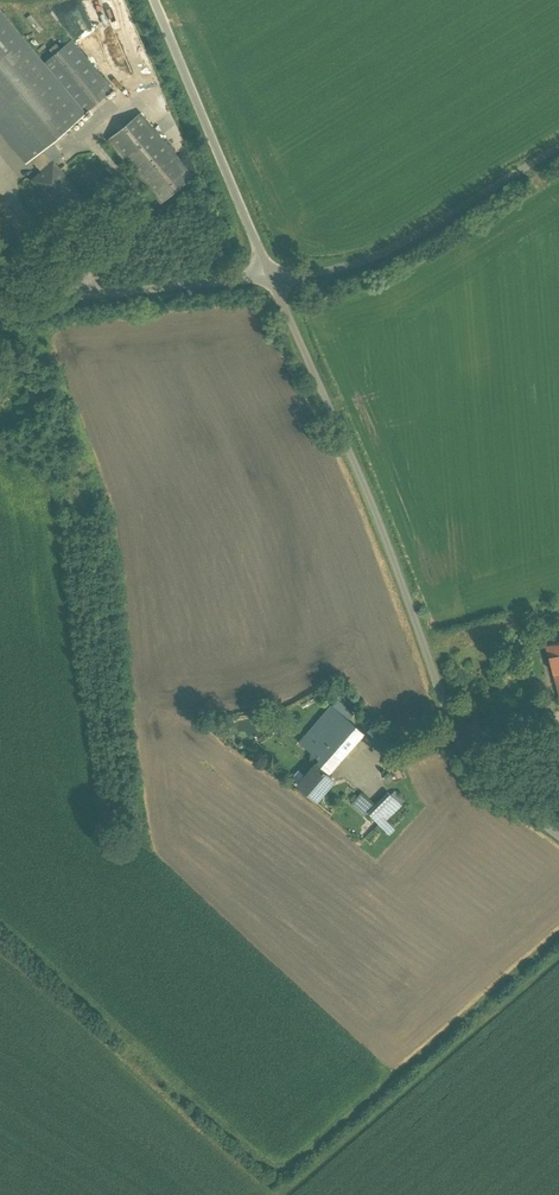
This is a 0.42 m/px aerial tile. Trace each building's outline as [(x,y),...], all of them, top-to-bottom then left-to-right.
[(55,162),(64,156),(51,140),(108,86),(70,41),(41,65),(0,15),(0,134),(24,162),(41,148),(51,161),(53,159),(55,162)] [(190,175),(135,114),(105,141),(159,202),(190,175)] [(53,159),(51,161),(29,180),(59,216),(82,197),(55,162),(53,159)] [(558,674),(558,642),(543,647),(551,676),(558,674)] [(551,676),(558,705),(558,674),(551,676)] [(300,743),(320,760),(331,769),(332,769),(364,733),(349,720),(354,714),(337,701),(300,743)] [(327,773),(331,769),(320,760),(299,785),(317,800),(334,779),(327,773)] [(399,807),(385,793),(369,807),(364,814),(387,837),(395,829),(386,819),(399,807)] [(369,807),(357,797),(348,808),(360,818),(364,814),(369,807)]
